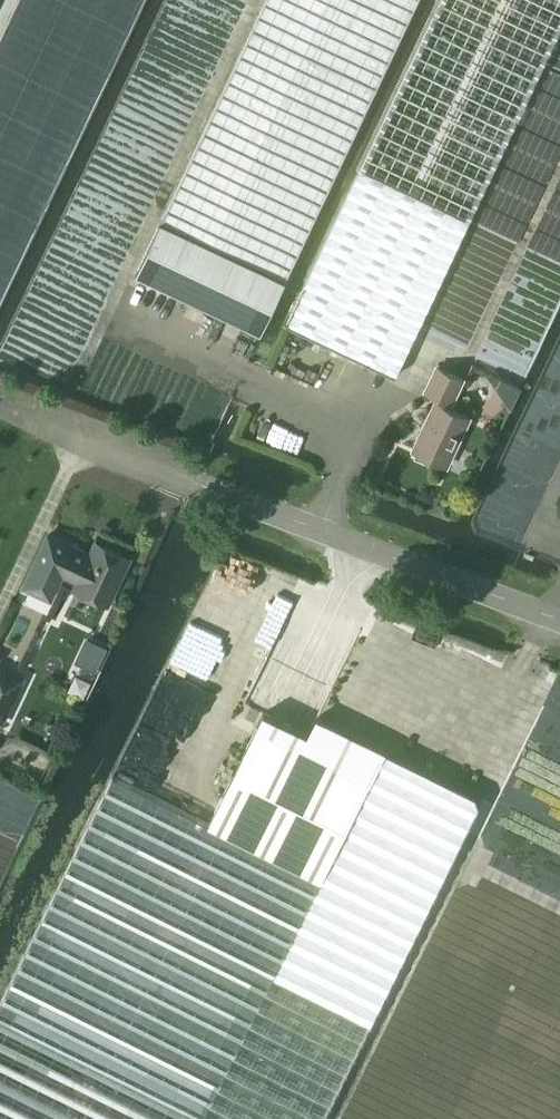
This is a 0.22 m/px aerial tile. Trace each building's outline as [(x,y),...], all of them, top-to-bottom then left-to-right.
[(160,221),(136,273),(261,332),(418,0),(264,0),(160,221)] [(305,284),(286,324),(395,376),(542,65),(559,28),(559,0),(439,0),(433,14),(305,284)] [(425,391),(451,403),(462,379),(436,366),(425,391)] [(435,402),(413,450),(417,452),(415,455),(426,461),(428,457),(446,465),(468,417),(435,402)] [(50,598),(62,573),(78,580),(74,589),(107,604),(129,557),(96,541),(90,554),(48,534),(23,586),(50,598)] [(88,637),(77,661),(97,671),(108,646),(88,637)] [(4,726),(27,676),(0,664),(0,724),(4,726)] [(263,712),(208,823),(321,879),(376,768),(384,750),(316,716),(308,734),(263,712)] [(0,1001),(0,1118),(326,1118),(483,805),(480,797),(384,750),(376,768),(321,879),(208,823),(112,775),(0,1001)]
